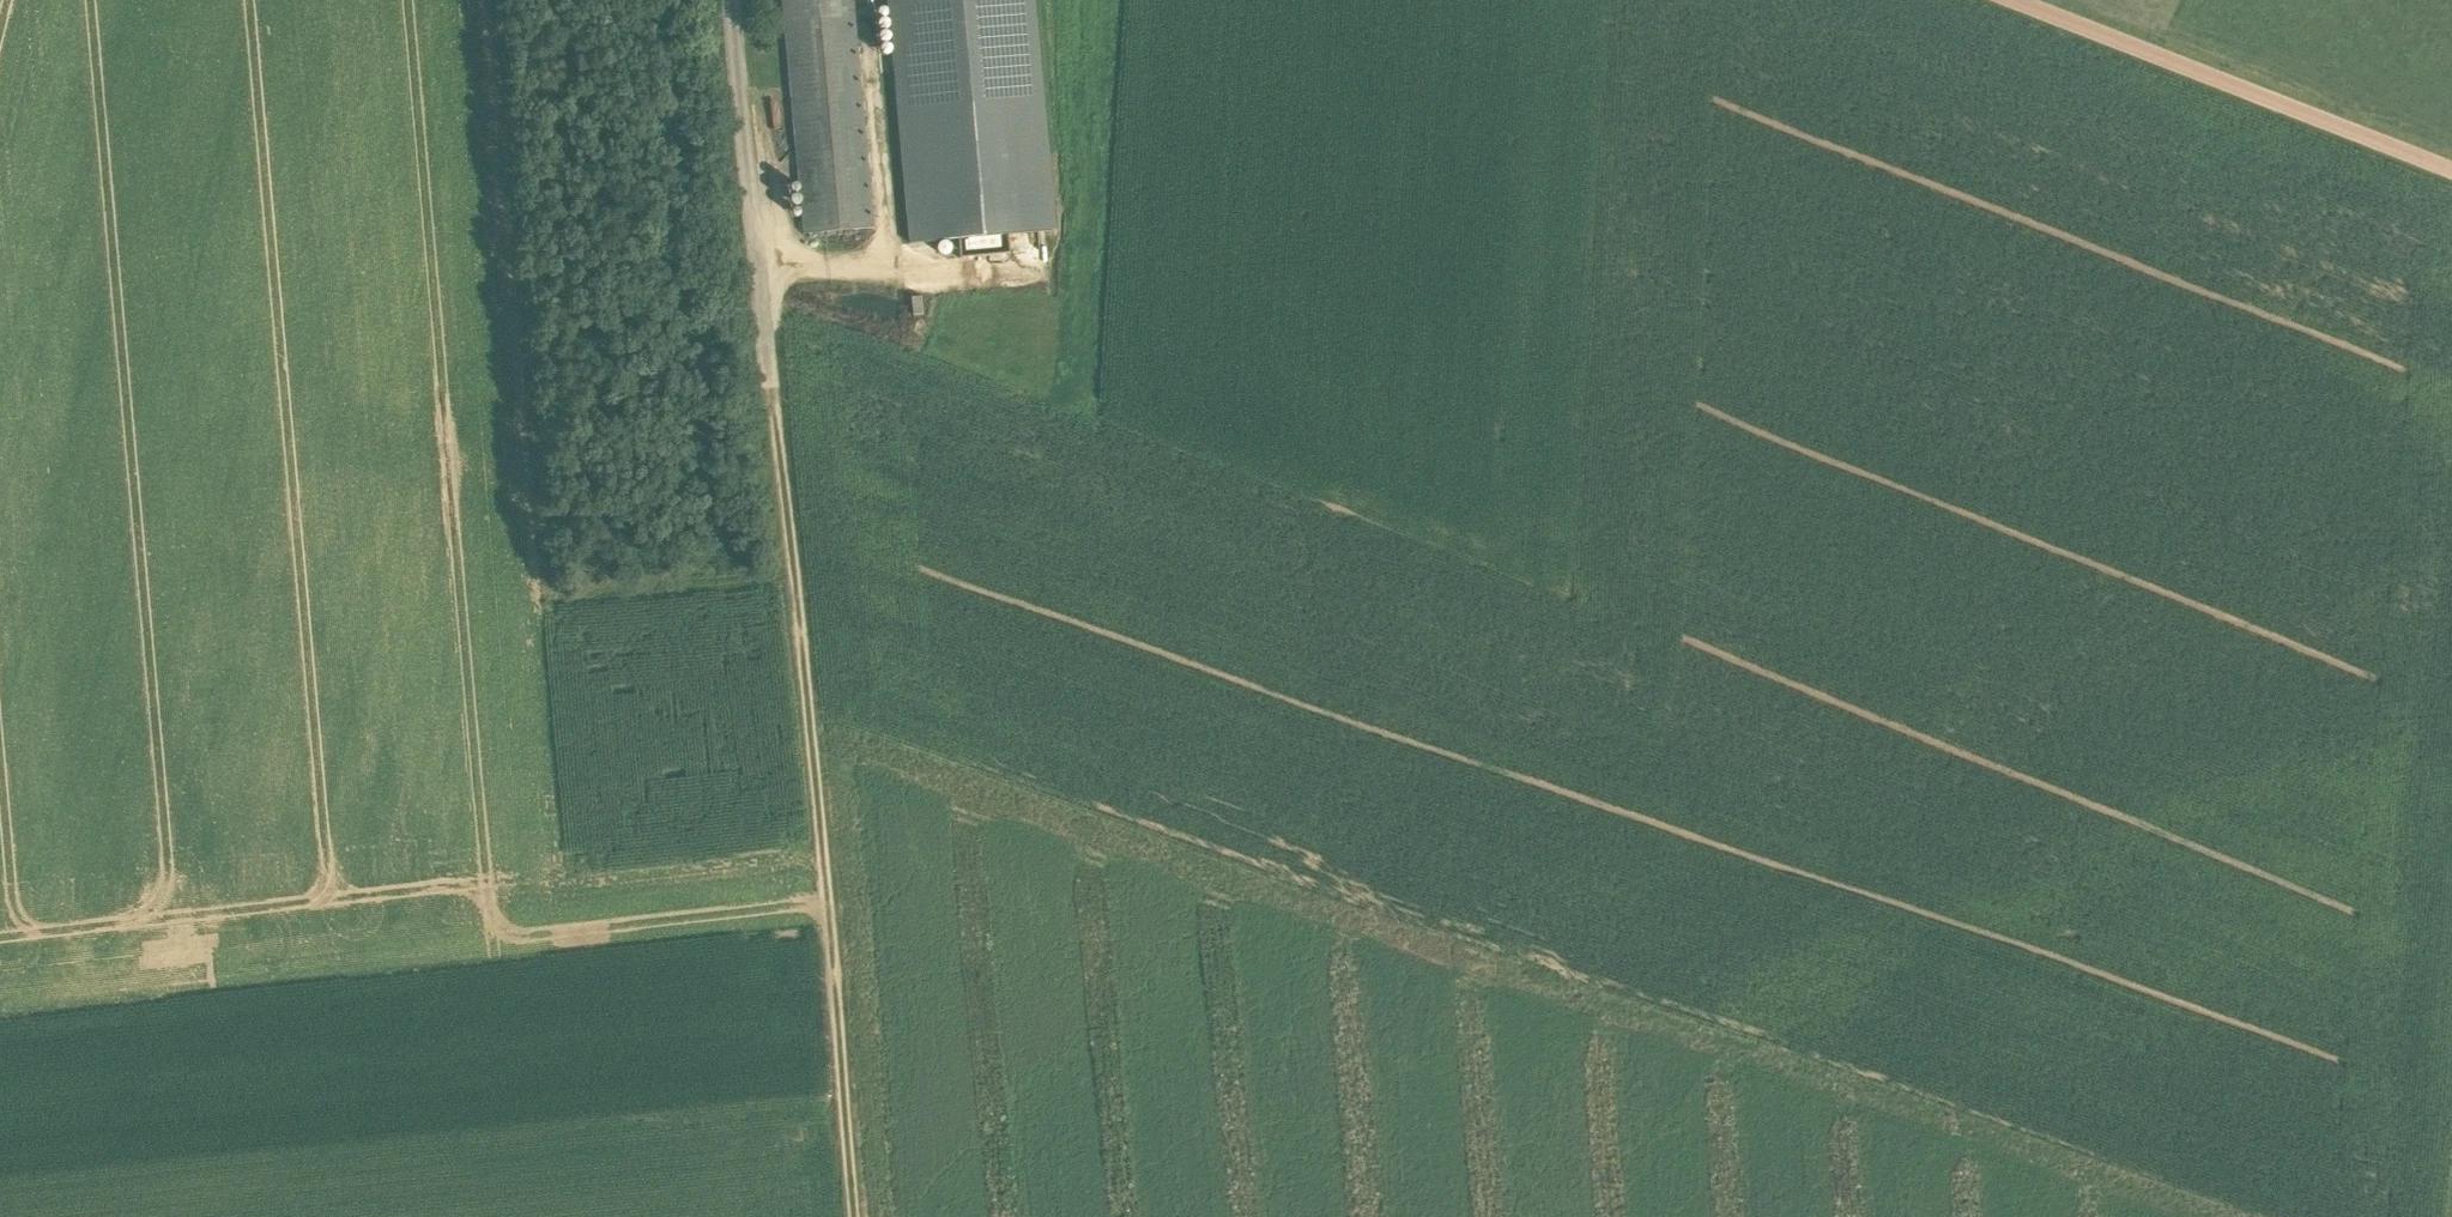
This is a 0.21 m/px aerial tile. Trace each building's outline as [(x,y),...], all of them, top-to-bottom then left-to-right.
[(805,233),(875,227),(853,0),(784,0),(805,233)] [(910,242),(959,238),(960,256),(1009,252),(1008,233),(1054,229),(1035,0),(890,0),(910,242)]
